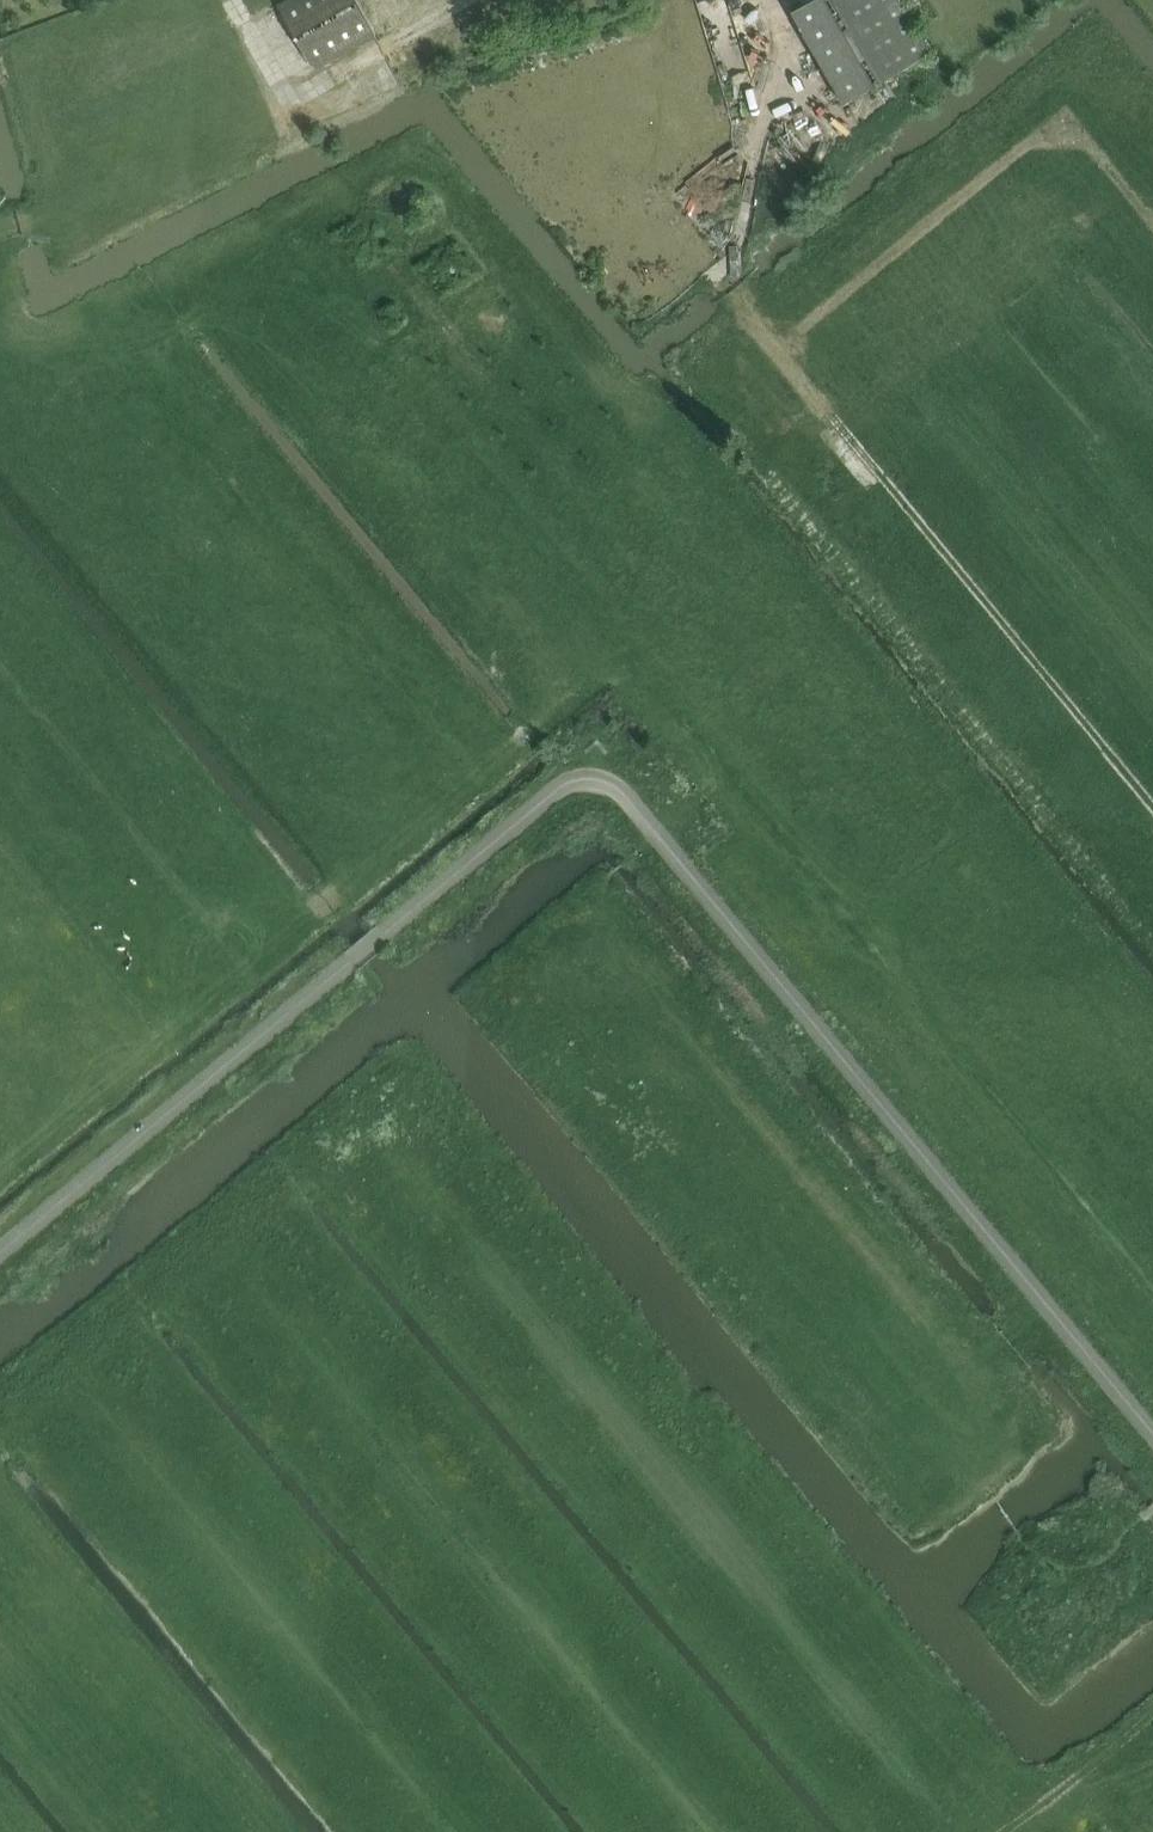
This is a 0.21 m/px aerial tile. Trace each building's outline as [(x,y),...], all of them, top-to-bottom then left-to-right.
[(437,0),(290,0),(280,6),(316,70),(437,0)] [(793,13),(845,104),(933,54),(902,0),(815,0),(793,13)]
